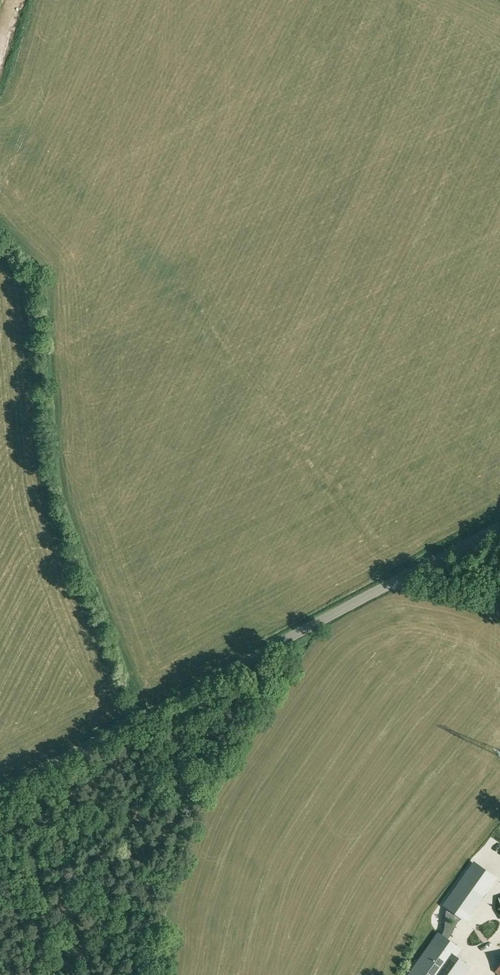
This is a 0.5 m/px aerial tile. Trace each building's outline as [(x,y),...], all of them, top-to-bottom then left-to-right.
[(496,878),(474,862),(445,904),(466,919),(496,878)] [(413,969),(421,974),(462,974),(469,966),(454,956),(460,948),(438,933),(413,969)]
